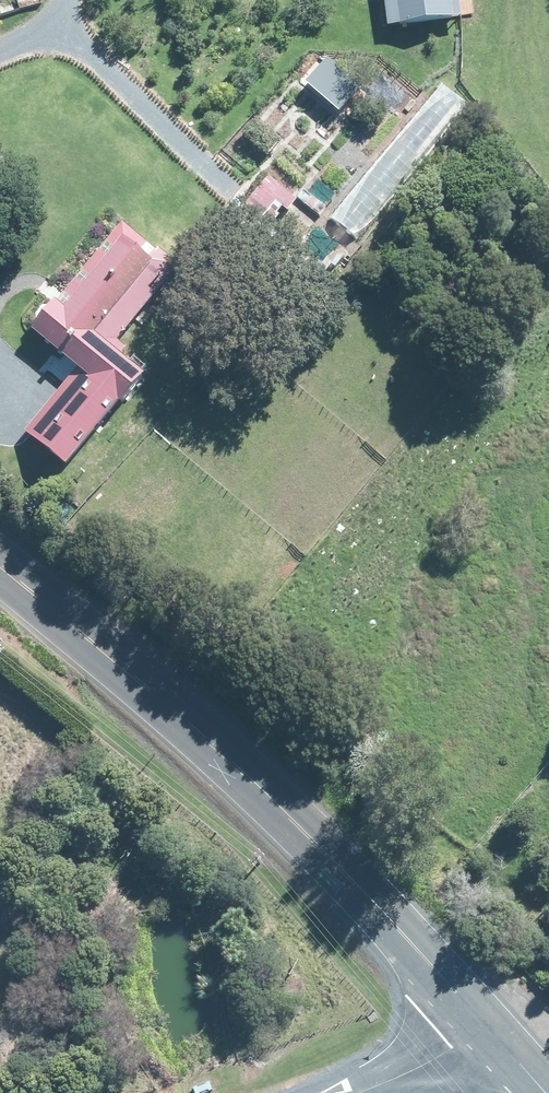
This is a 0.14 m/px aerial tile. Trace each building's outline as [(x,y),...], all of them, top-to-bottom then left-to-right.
[(383,31),(464,23),(462,0),(380,0),(383,31)] [(471,108),(440,82),(332,215),(363,241),(471,108)] [(343,145),(317,177),(336,192),(362,161),(343,145)] [(290,198),(266,171),(232,201),(256,228),(290,198)] [(328,250),(294,219),(282,233),(315,264),(328,250)] [(93,335),(157,258),(115,223),(25,332),(74,373),(22,437),(64,472),(143,376),(93,335)]
